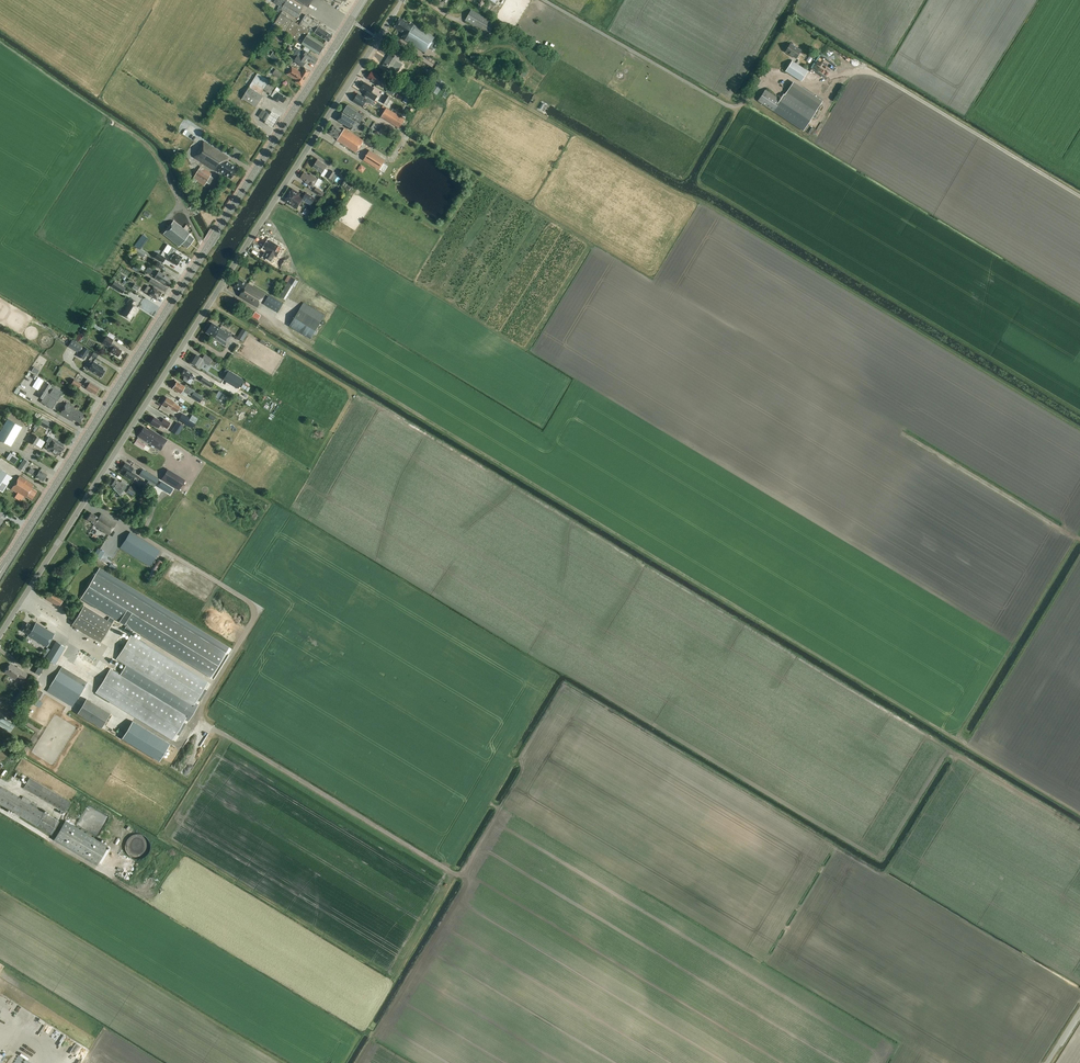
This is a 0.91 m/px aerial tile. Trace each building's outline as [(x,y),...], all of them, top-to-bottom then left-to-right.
[(274,2),(279,6),(284,9),(283,10),(298,19),(304,9),(289,0),(275,0),(274,2)] [(488,38),(490,34),(490,33),(495,24),(471,10),(465,20),(484,31),(482,35),(488,38)] [(310,30),(326,40),(329,42),(333,36),(324,30),(325,27),(305,14),(299,24),(285,16),(286,14),(282,11),(280,14),(273,26),(316,53),(319,55),(320,54),(321,54),(322,52),(322,51),(323,49),(324,49),(325,47),(325,46),(326,45),(324,44),(307,34),(310,30)] [(410,24),(400,18),(400,19),(399,18),(395,25),(395,26),(394,27),(404,33),(402,36),(401,38),(425,53),(435,37),(418,27),(411,22),(410,24)] [(796,58),(802,50),(791,43),(786,52),(796,58)] [(296,57),(301,50),(295,46),(290,53),(296,57)] [(395,63),(401,54),(393,50),(387,59),(386,59),(385,59),(384,61),(384,62),(385,62),(385,63),(392,68),(394,65),(397,67),(396,68),(399,70),(401,67),(395,63)] [(306,60),(315,65),(318,59),(308,53),(306,51),(304,54),(300,52),(294,61),(304,67),(307,61),(306,60)] [(281,56),(274,52),(270,57),(277,62),(281,56)] [(414,64),(417,60),(407,54),(405,57),(410,60),(409,61),(414,64)] [(792,60),(786,71),(800,81),(807,70),(792,60)] [(290,70),(305,80),(311,71),(305,68),(302,73),(292,67),(290,70)] [(276,69),(273,74),(279,78),(282,73),(276,69)] [(301,86),(305,80),(290,70),(287,74),(297,80),(296,82),(301,86)] [(379,75),(372,71),(367,78),(377,84),(381,78),(384,80),(386,76),(380,72),(379,75)] [(272,94),(277,86),(258,74),(249,87),(262,94),(265,90),(272,94)] [(437,94),(444,82),(438,78),(431,91),(437,94)] [(364,82),(360,89),(366,92),(364,95),(365,95),(374,101),(377,96),(372,92),(374,88),(364,82)] [(394,95),(396,90),(390,86),(387,91),(394,95)] [(256,107),(263,96),(249,87),(245,94),(242,98),(256,107)] [(283,103),(286,97),(278,92),(281,89),(277,87),(275,90),(271,96),(274,98),(274,99),(278,102),(279,100),(283,103)] [(765,89),(757,100),(804,131),(817,110),(788,91),(785,96),(784,95),(781,99),(765,89)] [(365,95),(363,97),(357,94),(352,101),(362,107),(365,102),(367,103),(368,102),(373,105),(375,101),(374,101),(365,95)] [(388,105),(392,97),(386,94),(381,101),(388,105)] [(750,105),(766,113),(769,109),(753,100),(750,105)] [(357,113),(357,112),(358,111),(347,105),(343,111),(351,116),(353,113),(354,114),(355,113),(356,114),(357,113)] [(405,119),(386,108),(381,117),(400,128),(405,119)] [(280,117),(272,111),(270,115),(267,112),(262,119),(266,122),(265,123),(273,128),(280,117)] [(360,124),(359,123),(358,123),(358,122),(342,112),(338,120),(349,127),(348,128),(354,132),(357,128),(359,130),(362,125),(360,123),(360,124)] [(363,115),(362,114),(361,115),(357,112),(357,113),(356,114),(355,113),(354,114),(353,113),(351,116),(360,122),(361,120),(362,121),(365,117),(364,116),(362,116),(363,115)] [(187,136),(186,135),(188,130),(172,122),(167,131),(185,140),(187,136)] [(343,131),(334,125),(328,133),(338,139),(337,140),(356,153),(364,141),(344,128),(343,131)] [(379,132),(385,135),(388,130),(382,127),(379,132)] [(231,179),(238,168),(227,161),(229,157),(204,141),(194,157),(215,171),(215,170),(219,173),(220,171),(231,179)] [(363,160),(378,169),(384,160),(369,151),(363,160)] [(313,167),(322,173),(327,165),(318,159),(313,167)] [(195,176),(206,183),(212,174),(201,167),(195,176)] [(349,173),(354,176),(357,170),(352,167),(349,173)] [(331,170),(327,177),(331,180),(335,173),(331,170)] [(310,175),(304,172),(300,178),(306,181),(305,183),(312,187),(316,182),(320,184),(323,180),(318,178),(311,174),(310,175)] [(353,185),(345,180),(341,186),(349,191),(353,185)] [(323,197),(325,193),(317,187),(314,191),(323,197)] [(292,189),(288,195),(300,203),(302,204),(304,201),(311,205),(315,198),(306,193),(303,197),(300,195),(301,194),(292,189)] [(300,203),(288,195),(284,201),(297,209),(300,203)] [(187,248),(194,239),(189,235),(190,234),(183,228),(189,222),(179,214),(163,234),(179,247),(181,244),(187,248)] [(127,248),(124,253),(134,260),(138,255),(130,250),(138,239),(132,235),(125,247),(127,248)] [(148,239),(142,235),(135,245),(140,250),(148,239)] [(276,257),(281,249),(269,242),(264,250),(268,252),(269,253),(268,254),(267,254),(265,257),(271,261),(274,256),(276,257)] [(178,265),(180,262),(179,261),(182,257),(174,253),(176,250),(172,247),(167,255),(171,257),(169,260),(177,265),(177,264),(178,265)] [(134,252),(143,258),(146,254),(136,248),(134,252)] [(163,263),(166,258),(158,253),(155,258),(163,263)] [(168,286),(172,280),(159,271),(155,277),(168,286)] [(165,292),(167,288),(155,281),(151,278),(148,282),(165,292)] [(247,284),(239,279),(234,287),(242,292),(239,296),(257,307),(265,295),(247,284)] [(152,288),(148,285),(144,291),(148,294),(147,294),(153,298),(153,297),(157,300),(159,296),(161,293),(157,290),(158,289),(153,286),(152,288)] [(278,312),(283,303),(269,295),(264,304),(278,312)] [(135,312),(138,308),(134,306),(137,302),(130,297),(126,304),(127,305),(121,314),(130,319),(134,312),(135,312)] [(311,339),(325,315),(304,303),(290,327),(311,339)] [(220,328),(212,323),(206,332),(213,337),(212,339),(224,346),(232,334),(221,327),(220,328)] [(243,328),(240,333),(245,336),(248,332),(243,328)] [(200,339),(218,349),(221,345),(203,334),(200,339)] [(118,357),(118,356),(119,356),(120,355),(120,354),(122,351),(118,349),(119,348),(112,344),(114,340),(107,336),(102,343),(109,347),(107,350),(110,351),(110,352),(118,357)] [(81,352),(78,356),(84,360),(90,350),(82,345),(72,339),(69,345),(81,352)] [(60,344),(55,352),(56,353),(57,352),(60,353),(61,351),(68,355),(71,350),(60,344)] [(208,365),(212,358),(205,354),(202,359),(196,355),(194,358),(193,357),(189,363),(193,365),(194,364),(200,368),(204,362),(208,365)] [(90,374),(82,370),(84,366),(77,362),(72,370),(87,379),(90,374)] [(101,377),(105,371),(103,369),(104,368),(93,362),(88,370),(101,377)] [(193,380),(195,377),(193,375),(192,374),(193,373),(185,368),(181,375),(184,378),(183,379),(184,380),(187,382),(189,378),(191,379),(193,380)] [(243,378),(229,369),(224,377),(238,386),(243,378)] [(207,385),(209,381),(203,377),(200,381),(207,385)] [(79,389),(82,383),(74,379),(71,384),(79,389)] [(99,388),(90,382),(90,381),(87,379),(82,386),(95,394),(99,388)] [(187,394),(190,390),(177,381),(172,388),(181,394),(182,391),(187,394)] [(54,387),(45,382),(37,396),(42,399),(41,402),(52,409),(63,392),(54,386),(54,387)] [(224,404),(229,397),(224,394),(225,393),(220,390),(215,398),(224,404)] [(200,403),(203,397),(194,391),(190,397),(200,403)] [(177,412),(180,407),(174,403),(174,402),(167,397),(162,404),(170,409),(170,408),(177,412)] [(184,397),(181,402),(194,407),(196,402),(184,397)] [(80,423),(86,415),(75,408),(67,403),(60,414),(72,421),(74,419),(80,423)] [(162,421),(154,416),(150,423),(158,428),(160,424),(166,428),(170,422),(164,418),(162,421)] [(189,418),(185,424),(192,429),(196,422),(189,418)] [(22,427),(8,419),(0,432),(0,440),(11,446),(22,427)] [(178,432),(183,425),(177,421),(172,428),(178,432)] [(31,422),(29,426),(38,430),(40,427),(31,422)] [(149,431),(144,427),(138,437),(160,451),(167,440),(150,429),(149,431)] [(35,445),(41,448),(45,441),(34,434),(30,442),(35,445)] [(128,440),(151,454),(154,449),(132,435),(128,440)] [(48,442),(62,451),(65,448),(63,447),(64,446),(53,439),(53,440),(49,438),(47,441),(48,442)] [(60,456),(62,451),(48,442),(48,443),(45,447),(47,449),(57,456),(58,455),(60,456)] [(125,448),(140,453),(142,449),(127,443),(125,448)] [(224,456),(228,450),(220,445),(218,447),(224,451),(222,454),(224,456)] [(24,472),(30,462),(24,458),(18,468),(24,472)] [(132,481),(136,475),(133,473),(136,469),(125,462),(121,469),(126,472),(124,476),(132,481)] [(38,472),(30,467),(28,471),(35,476),(43,482),(45,479),(44,479),(47,475),(46,474),(39,470),(38,472)] [(12,478),(0,470),(0,491),(3,492),(12,478)] [(155,485),(159,480),(142,470),(139,475),(155,485)] [(178,490),(184,482),(167,471),(161,479),(178,490)] [(31,500),(37,491),(31,488),(33,485),(19,476),(11,489),(25,498),(26,497),(31,500)] [(121,482),(115,479),(111,485),(114,487),(113,488),(120,496),(127,484),(122,480),(121,482)] [(105,485),(102,489),(110,496),(113,493),(105,485)] [(133,497),(137,490),(131,486),(126,493),(133,497)] [(99,517),(91,512),(87,519),(94,524),(94,525),(98,528),(97,529),(108,536),(117,523),(101,513),(99,517)] [(150,567),(160,550),(126,529),(115,545),(150,567)] [(104,552),(98,548),(93,556),(99,560),(104,552)] [(151,582),(163,563),(158,559),(146,579),(151,582)] [(226,653),(97,573),(81,599),(126,627),(124,630),(129,633),(131,630),(210,678),(226,653)] [(59,607),(64,599),(51,591),(46,599),(59,607)] [(39,601),(50,609),(52,606),(42,598),(39,601)] [(102,642),(113,623),(84,605),(73,624),(102,642)] [(55,634),(36,622),(33,626),(27,622),(22,631),(28,635),(28,636),(47,647),(55,634)] [(205,688),(209,681),(132,635),(117,659),(194,706),(198,700),(200,701),(207,690),(205,688)] [(56,665),(67,647),(57,641),(52,650),(48,648),(40,661),(47,665),(50,661),(56,665)] [(13,666),(10,664),(7,669),(6,669),(5,670),(5,671),(5,672),(10,675),(10,676),(15,679),(17,676),(24,680),(27,675),(13,666)] [(75,702),(87,682),(62,667),(50,687),(75,702)] [(187,723),(184,722),(188,715),(111,668),(97,693),(174,740),(177,734),(179,735),(187,723)] [(21,692),(15,701),(19,704),(25,695),(21,692)] [(101,728),(111,713),(87,698),(77,713),(101,728)] [(10,733),(15,725),(2,717),(0,721),(0,726),(10,733)] [(133,721),(125,733),(124,735),(122,739),(160,761),(170,744),(133,721)] [(65,813),(71,803),(29,778),(24,788),(65,813)] [(0,786),(0,804),(52,835),(60,822),(36,807),(38,805),(23,797),(21,799),(0,786)] [(97,865),(109,846),(65,820),(54,840),(97,865)] [(120,843),(115,847),(123,857),(129,864),(138,857),(135,854),(142,849),(127,831),(117,839),(120,843)]
